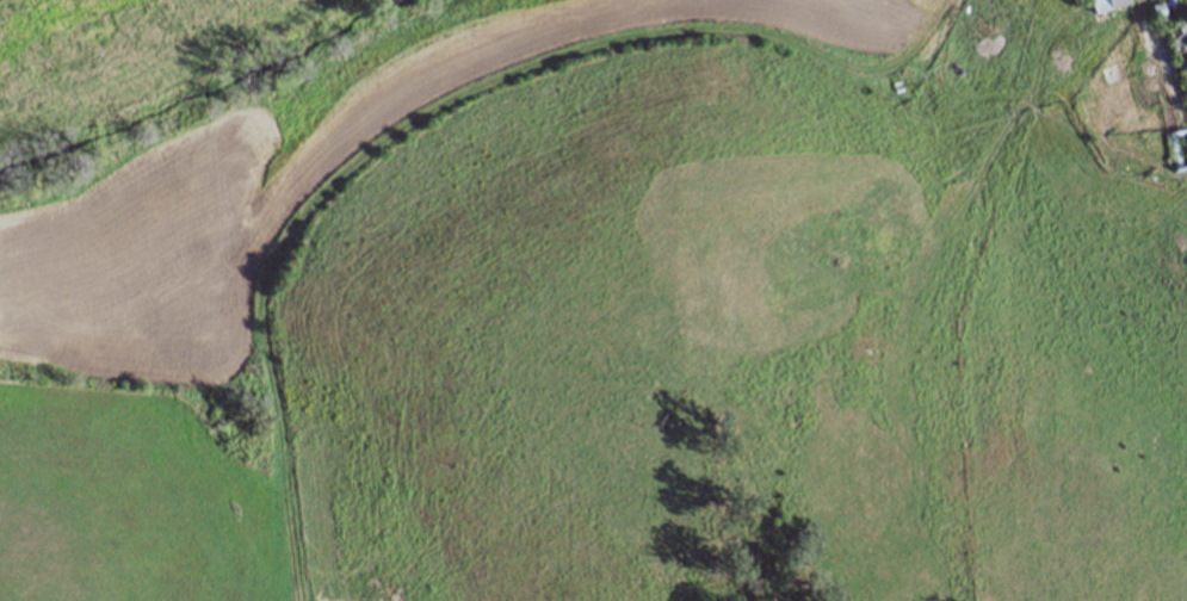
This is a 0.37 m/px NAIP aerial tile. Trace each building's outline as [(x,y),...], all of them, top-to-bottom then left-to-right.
[(1095,14),(1090,0),(1128,0),(1129,2),(1095,14)] [(1162,2),(1164,14),(1154,16),(1151,5),(1162,2)] [(1186,101),(1186,24),(1166,30),(1186,101)] [(1167,131),(1186,129),(1186,172),(1171,174),(1167,131)]
